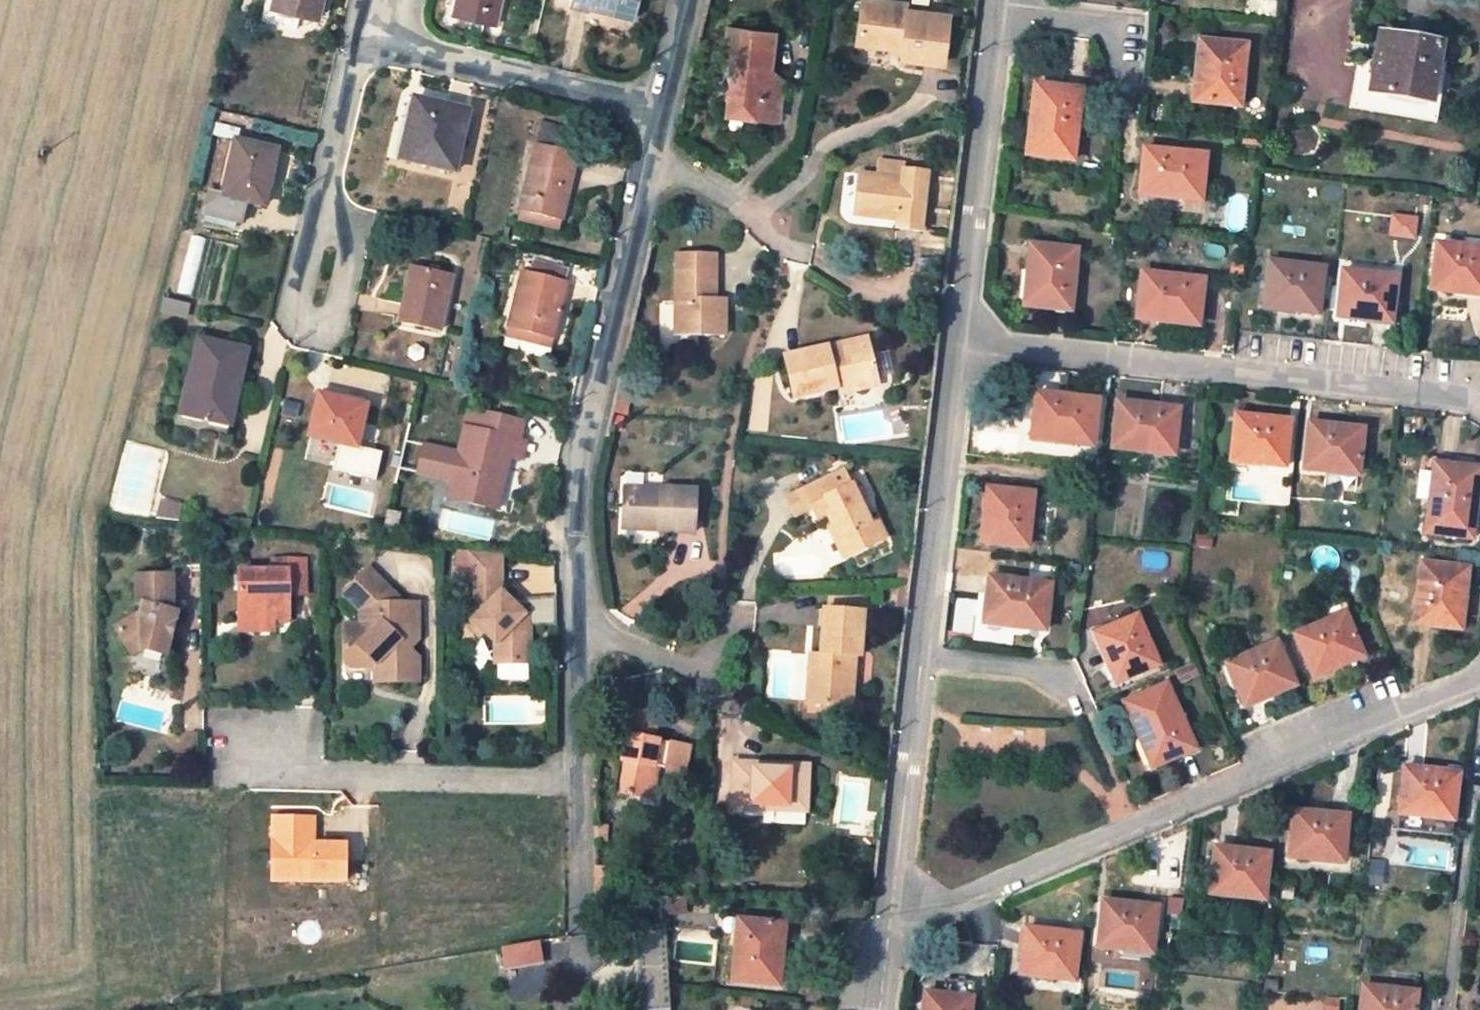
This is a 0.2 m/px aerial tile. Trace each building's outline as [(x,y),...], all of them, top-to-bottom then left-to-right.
[(258,32),(292,40),(296,25),(315,29),(323,0),(266,0),(258,32)] [(473,20),(485,22),(496,26),(502,0),(458,0),(455,15),(473,20)] [(575,15),(640,30),(646,0),(579,0),(575,15)] [(870,0),(863,0),(858,40),(891,43),(902,45),(901,53),(901,57),(943,63),(949,16),(903,10),(904,5),(870,0)] [(482,35),(485,22),(473,20),(470,32),(482,35)] [(775,33),(728,27),(723,65),(739,67),(734,112),(777,118),(782,78),(770,77),(765,77),(765,70),(770,70),(775,33)] [(1441,46),(1380,37),(1375,67),(1371,93),(1432,102),(1432,99),(1437,71),(1441,46)] [(1247,45),(1200,40),(1197,62),(1201,62),(1197,101),(1240,105),(1247,45)] [(889,52),(901,53),(902,45),(891,43),(889,52)] [(1201,62),(1197,62),(1195,62),(1191,100),(1197,101),(1201,62)] [(1371,93),(1375,67),(1357,64),(1350,109),(1436,123),(1440,102),(1432,99),(1432,102),(1371,93)] [(1437,71),(1432,99),(1440,102),(1445,72),(1437,71)] [(1033,121),(1037,84),(1031,83),(1027,120),(1030,120),(1033,121)] [(1082,90),(1037,84),(1033,121),(1030,120),(1026,155),(1073,162),(1082,90)] [(465,123),(414,109),(410,126),(417,128),(408,171),(452,180),(465,123)] [(1205,156),(1144,150),(1139,192),(1179,195),(1179,199),(1200,201),(1205,156)] [(277,163),(233,155),(222,210),(210,207),(205,229),(243,239),(249,216),(264,219),(277,163)] [(575,167),(534,157),(517,224),(559,235),(575,167)] [(903,179),(860,174),(854,214),(898,220),(898,226),(922,229),(929,173),(904,170),(903,179)] [(1179,195),(1139,192),(1138,199),(1179,202),(1179,199),(1179,195)] [(1391,235),(1417,239),(1420,218),(1394,214),(1391,235)] [(1077,250),(1030,244),(1027,267),(1031,267),(1026,306),(1070,312),(1077,250)] [(1437,244),(1431,291),(1452,293),(1452,289),(1479,293),(1479,249),(1437,244)] [(716,255),(676,255),(675,334),(725,334),(725,309),(715,309),(715,299),(716,255)] [(1323,269),(1269,262),(1264,309),(1284,311),(1284,307),(1318,312),(1323,269)] [(1031,267),(1027,267),(1024,265),(1019,305),(1026,306),(1031,267)] [(1395,277),(1344,271),(1338,318),(1357,320),(1358,317),(1390,321),(1395,277)] [(1203,280),(1142,272),(1137,314),(1177,318),(1177,322),(1197,325),(1203,280)] [(449,292),(409,283),(396,336),(436,345),(449,292)] [(565,299),(519,286),(503,352),(549,363),(565,299)] [(1452,289),(1452,293),(1451,296),(1479,300),(1479,293),(1452,289)] [(715,309),(725,309),(726,299),(715,299),(715,309)] [(660,333),(674,333),(674,302),(659,302),(660,333)] [(1317,318),(1318,312),(1284,307),(1284,311),(1283,314),(1317,318)] [(1176,326),(1177,322),(1177,318),(1137,314),(1135,321),(1176,326)] [(1389,328),(1390,321),(1358,317),(1357,320),(1357,324),(1389,328)] [(867,338),(785,356),(794,397),(839,387),(876,379),(867,338)] [(246,360),(203,350),(191,399),(185,398),(179,423),(227,434),(246,360)] [(878,387),(876,379),(839,387),(840,394),(878,387)] [(1098,400),(1036,392),(1031,436),(1070,441),(1070,443),(1092,446),(1098,400)] [(609,413),(622,416),(627,399),(613,396),(609,413)] [(366,414),(316,401),(306,444),(355,456),(366,414)] [(1173,451),(1179,409),(1117,402),(1111,449),(1133,451),(1133,446),(1173,451)] [(1290,422),(1236,416),(1230,459),(1262,462),(1261,465),(1284,468),(1290,422)] [(522,450),(527,431),(480,419),(475,437),(466,435),(448,505),(492,516),(505,473),(496,470),(497,461),(507,463),(511,448),(522,450)] [(1357,474),(1362,429),(1308,423),(1303,470),(1323,473),(1323,470),(1357,474)] [(1070,447),(1070,443),(1070,441),(1031,436),(1030,443),(1070,447)] [(1172,458),(1173,451),(1133,446),(1133,451),(1132,454),(1172,458)] [(525,450),(522,450),(511,448),(507,463),(521,466),(525,450)] [(1429,501),(1434,463),(1476,469),(1471,504),(1474,504),(1477,505),(1479,484),(1479,462),(1427,457),(1421,501),(1429,501)] [(1260,469),(1261,465),(1262,462),(1230,459),(1230,465),(1260,469)] [(1476,469),(1434,463),(1425,534),(1470,540),(1474,504),(1471,504),(1476,469)] [(843,470),(803,490),(786,498),(795,516),(812,508),(817,520),(829,515),(848,555),(885,538),(876,519),(868,523),(843,470)] [(1356,480),(1357,474),(1323,470),(1323,473),(1322,476),(1356,480)] [(661,491),(625,488),(623,527),(659,529),(659,531),(693,533),(696,490),(661,487),(661,491)] [(979,520),(984,520),(987,521),(991,488),(983,488),(979,520)] [(1027,547),(1033,494),(991,488),(987,521),(984,520),(981,542),(1027,547)] [(173,496),(151,489),(150,498),(156,500),(154,509),(171,511),(173,496)] [(233,560),(231,613),(267,614),(267,608),(282,609),(284,581),(299,581),(299,551),(268,549),(267,562),(233,560)] [(499,556),(469,552),(468,567),(466,567),(463,619),(489,644),(488,664),(522,666),(524,617),(519,616),(497,593),(499,556)] [(901,556),(900,568),(910,569),(912,558),(901,556)] [(165,565),(131,561),(129,588),(134,596),(108,611),(123,642),(132,636),(159,645),(163,617),(165,565)] [(352,617),(337,617),(335,653),(340,659),(354,660),(362,653),(364,655),(363,676),(406,678),(410,600),(394,599),(362,561),(338,583),(353,603),(352,617)] [(1468,569),(1421,563),(1414,624),(1456,629),(1462,589),(1465,589),(1468,569)] [(910,569),(900,568),(898,578),(909,578),(910,569)] [(1052,584),(989,578),(983,621),(1022,625),(1022,628),(1046,632),(1052,584)] [(1468,590),(1465,589),(1462,589),(1456,629),(1463,630),(1468,590)] [(863,612),(825,609),(821,654),(820,666),(810,666),(807,702),(840,705),(841,688),(852,689),(855,654),(859,654),(863,612)] [(231,621),(267,622),(267,614),(231,613),(231,621)] [(1344,614),(1294,635),(1313,677),(1331,670),(1329,666),(1360,654),(1344,614)] [(1136,616),(1097,633),(1109,661),(1105,663),(1115,684),(1158,665),(1136,616)] [(1021,632),(1022,628),(1022,625),(983,621),(983,627),(1021,632)] [(1102,664),(1105,663),(1109,661),(1097,633),(1091,636),(1102,664)] [(1277,642),(1226,663),(1244,704),(1274,692),(1275,693),(1294,684),(1277,642)] [(811,653),(810,666),(820,666),(821,654),(811,653)] [(1329,666),(1331,670),(1332,673),(1362,660),(1360,654),(1329,666)] [(1166,684),(1123,703),(1135,732),(1138,730),(1155,767),(1195,749),(1166,684)] [(850,706),(852,689),(841,688),(840,705),(850,706)] [(1274,692),(1244,704),(1246,710),(1277,698),(1275,693),(1274,692)] [(658,713),(633,709),(622,761),(627,761),(620,794),(643,798),(649,764),(656,766),(685,772),(690,747),(654,740),(641,738),(643,728),(655,730),(658,713)] [(654,740),(655,730),(643,728),(641,738),(654,740)] [(1149,770),(1155,767),(1138,730),(1135,732),(1133,733),(1149,770)] [(464,742),(453,741),(452,752),(458,752),(463,753),(464,742)] [(810,767),(735,761),(732,807),(766,809),(807,812),(810,767)] [(649,764),(643,798),(650,799),(656,766),(649,764)] [(1457,775),(1403,769),(1398,809),(1431,813),(1430,818),(1451,820),(1457,775)] [(806,824),(807,812),(766,809),(765,821),(806,824)] [(1431,813),(1398,809),(1397,817),(1431,821),(1430,818),(1431,813)] [(1346,816),(1292,810),(1288,858),(1310,860),(1310,856),(1342,859),(1346,816)] [(315,815),(272,815),(272,880),(347,879),(347,841),(316,841),(315,815)] [(607,840),(607,827),(594,827),(594,840),(607,840)] [(1266,854),(1214,848),(1209,890),(1243,893),(1242,897),(1262,900),(1266,854)] [(1341,866),(1342,859),(1310,856),(1310,860),(1309,864),(1341,866)] [(1242,901),(1242,897),(1243,893),(1209,890),(1208,897),(1242,901)] [(682,899),(662,900),(663,914),(682,913),(682,899)] [(1158,907),(1103,901),(1098,948),(1119,950),(1120,945),(1153,949),(1158,907)] [(781,923),(738,918),(729,980),(776,985),(779,963),(776,962),(781,923)] [(776,962),(779,963),(782,963),(787,924),(781,923),(776,962)] [(1078,934),(1026,929),(1021,972),(1053,975),(1052,980),(1072,982),(1078,934)] [(1120,945),(1119,950),(1119,953),(1152,957),(1153,949),(1120,945)] [(640,1009),(670,1009),(670,953),(640,953),(640,1009)] [(1051,982),(1052,980),(1053,975),(1021,972),(1020,979),(1051,982)] [(1363,985),(1360,1009),(1414,1009),(1416,991),(1363,985)] [(930,993),(922,992),(920,1009),(928,1009),(930,993)] [(930,993),(928,1009),(969,1009),(971,998),(930,993)]
